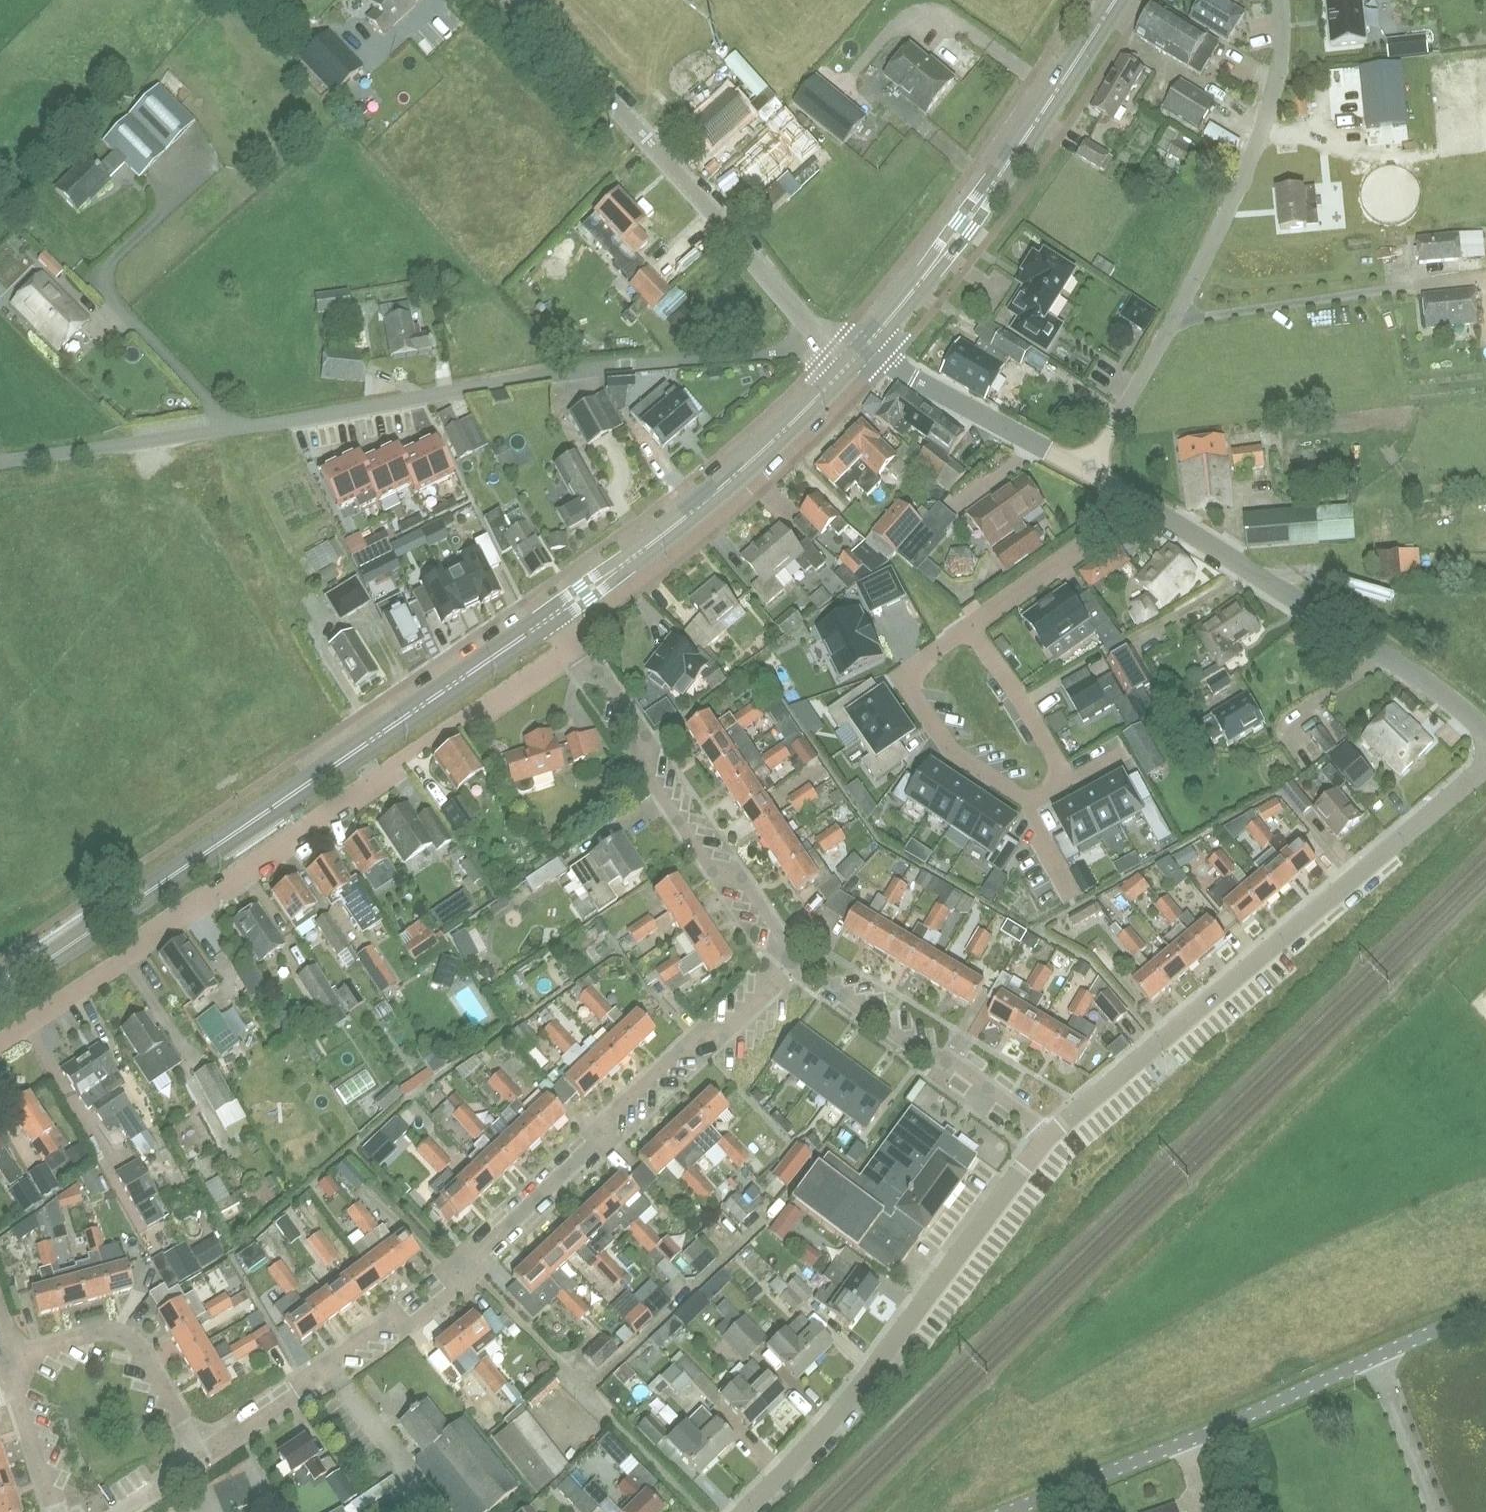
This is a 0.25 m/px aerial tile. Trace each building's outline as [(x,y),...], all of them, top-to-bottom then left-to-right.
[(367,1),(374,9),(365,18),(382,36),(391,27),(410,10),(409,8),(418,0),(367,0),(367,1)] [(1227,41),(1244,14),(1222,0),(1202,0),(1191,18),(1227,41)] [(1362,0),(1326,0),(1331,46),(1366,43),(1362,0)] [(1208,35),(1155,3),(1135,35),(1188,67),(1208,35)] [(312,87),(318,81),(333,96),(363,67),(328,30),(298,59),(307,69),(301,75),(312,87)] [(1426,35),(1386,39),(1388,58),(1392,57),(1428,54),(1426,35)] [(910,46),(885,76),(911,97),(909,99),(926,113),(954,79),(937,65),(935,67),(910,46)] [(1113,120),(1143,70),(1121,57),(1091,107),(1113,120)] [(1399,63),(1359,67),(1366,131),(1406,127),(1399,63)] [(794,106),(831,135),(854,107),(817,77),(794,106)] [(1180,80),(1163,108),(1197,128),(1214,101),(1180,80)] [(130,114),(167,150),(193,125),(157,88),(130,114)] [(768,89),(750,105),(758,114),(776,98),(768,89)] [(729,93),(693,125),(713,148),(749,116),(729,93)] [(765,123),(799,161),(818,143),(784,106),(765,123)] [(867,117),(854,107),(831,135),(843,146),(867,117)] [(167,150),(130,114),(102,141),(113,152),(97,168),(86,157),(55,189),(77,211),(89,199),(90,201),(110,181),(108,179),(125,163),(139,178),(167,150)] [(795,166),(763,131),(738,154),(745,163),(734,174),(758,200),(771,189),(772,190),(784,179),(783,178),(795,166)] [(1395,131),(1376,132),(1377,146),(1396,145),(1395,131)] [(1168,154),(1188,163),(1196,143),(1177,134),(1168,154)] [(1077,156),(1104,172),(1113,156),(1085,141),(1077,156)] [(802,190),(790,176),(778,186),(788,196),(791,200),(802,190)] [(778,185),(751,210),(761,221),(761,220),(788,196),(778,186),(778,185)] [(1315,187),(1304,188),(1277,191),(1280,229),(1319,225),(1315,187)] [(646,266),(634,254),(647,242),(635,230),(645,221),(617,191),(593,214),(622,244),(628,250),(612,265),(629,282),(646,266)] [(1473,234),(1458,235),(1418,238),(1420,263),(1457,259),(1458,271),(1480,269),(1479,257),(1475,257),(1473,234)] [(1037,257),(1020,281),(1027,286),(1011,311),(1023,318),(1015,330),(1047,352),(1060,332),(1046,322),(1078,275),(1048,255),(1044,262),(1037,257)] [(627,286),(640,298),(628,310),(637,318),(648,306),(652,310),(672,290),(648,267),(627,286)] [(42,274),(12,304),(57,349),(87,319),(42,274)] [(1423,295),(1426,328),(1477,323),(1474,289),(1423,295)] [(317,314),(350,311),(348,291),(315,295),(317,314)] [(1136,317),(1132,324),(1144,332),(1157,313),(1133,297),(1124,310),(1136,317)] [(665,319),(687,345),(707,327),(686,301),(665,319)] [(392,306),(394,318),(384,320),(390,356),(432,349),(429,334),(414,336),(410,315),(408,303),(392,306)] [(1004,330),(993,346),(981,338),(975,349),(974,349),(975,348),(961,340),(941,374),(985,399),(1004,366),(1010,358),(1021,366),(1033,348),(1004,330)] [(365,382),(368,352),(323,347),(321,378),(365,382)] [(606,388),(627,387),(634,386),(633,374),(605,376),(606,388)] [(665,383),(630,413),(661,449),(696,419),(693,416),(701,410),(683,390),(676,396),(665,383)] [(883,408),(876,417),(895,431),(895,430),(905,438),(912,428),(931,442),(917,461),(938,481),(936,483),(949,494),(967,473),(947,457),(964,434),(899,385),(882,407),(883,408)] [(590,397),(565,411),(585,445),(596,438),(610,429),(590,397)] [(458,423),(444,430),(458,459),(472,452),(458,423)] [(902,446),(894,454),(879,439),(862,423),(817,468),(836,487),(837,486),(844,494),(855,483),(858,486),(867,495),(880,482),(876,478),(884,469),(888,473),(890,471),(898,479),(909,469),(903,463),(911,455),(902,446)] [(507,445),(530,442),(528,426),(505,429),(507,445)] [(433,438),(415,447),(433,485),(451,476),(433,438)] [(518,466),(503,438),(489,446),(503,474),(518,466)] [(1188,511),(1232,506),(1223,438),(1178,443),(1181,466),(1182,465),(1188,511)] [(394,445),(376,454),(395,492),(410,484),(396,456),(399,455),(394,445)] [(399,455),(396,456),(410,484),(415,494),(433,485),(415,447),(399,455)] [(1232,451),(1236,482),(1252,480),(1250,469),(1266,467),(1263,447),(1232,451)] [(356,452),(336,462),(354,500),(359,508),(376,500),(358,463),(360,462),(356,452)] [(566,531),(586,521),(587,523),(609,511),(608,509),(613,506),(602,488),(597,490),(576,453),(554,466),(575,501),(555,511),(566,531)] [(360,462),(358,463),(376,500),(376,501),(395,492),(376,454),(360,462)] [(336,462),(319,470),(337,508),(354,500),(336,462)] [(1021,520),(1044,504),(1024,476),(1006,490),(1003,486),(967,513),(992,547),(1024,524),(1021,520)] [(324,485),(302,497),(311,514),(333,503),(324,485)] [(849,527),(839,517),(818,495),(800,512),(821,534),(829,526),(839,536),(849,527)] [(457,506),(453,499),(443,504),(446,511),(457,506)] [(896,554),(923,523),(899,502),(865,542),(889,562),(896,554)] [(446,511),(443,504),(432,509),(435,517),(446,511)] [(1353,506),(1244,515),(1246,549),(1319,543),(1354,540),(1353,506)] [(499,509),(485,517),(503,553),(512,548),(529,577),(550,565),(529,531),(516,511),(504,518),(499,509)] [(423,523),(420,515),(409,521),(412,528),(423,523)] [(451,516),(440,521),(443,528),(454,523),(451,516)] [(407,520),(396,526),(400,533),(411,527),(407,520)] [(440,521),(429,526),(432,533),(443,528),(440,521)] [(905,561),(913,569),(927,553),(940,538),(932,530),(923,523),(896,554),(905,561)] [(768,534),(762,539),(785,568),(794,560),(805,573),(812,567),(816,572),(827,563),(808,539),(798,547),(780,526),(769,535),(768,534)] [(1013,568),(1042,546),(1028,527),(999,549),(1013,568)] [(334,531),(310,545),(321,564),(345,550),(334,531)] [(378,543),(388,538),(385,531),(374,536),(378,543)] [(568,534),(548,534),(548,548),(568,548),(568,534)] [(373,536),(362,542),(366,549),(376,544),(373,536)] [(785,568),(762,539),(752,547),(753,549),(742,558),(760,579),(751,587),(766,605),(795,581),(784,568),(785,568)] [(389,546),(392,553),(403,548),(400,541),(389,546)] [(1102,583),(1132,561),(1118,541),(1088,563),(1102,583)] [(1427,569),(1426,541),(1403,542),(1404,570),(1427,569)] [(1137,579),(1150,592),(1129,604),(1132,610),(1129,612),(1138,628),(1160,616),(1155,607),(1161,602),(1162,604),(1180,585),(1186,586),(1190,585),(1194,581),(1195,576),(1194,571),(1195,570),(1169,545),(1137,579)] [(1402,545),(1388,546),(1389,571),(1403,571),(1402,545)] [(232,548),(225,552),(231,561),(238,558),(232,548)] [(966,548),(950,550),(944,565),(954,578),(970,575),(976,560),(966,548)] [(856,557),(849,550),(844,556),(839,561),(843,565),(853,575),(856,571),(864,564),(856,557)] [(501,595),(482,555),(460,566),(478,603),(479,605),(501,595)] [(238,558),(231,561),(237,571),(244,567),(238,558)] [(853,575),(843,565),(833,575),(847,589),(857,579),(853,575)] [(461,612),(478,603),(460,566),(443,574),(461,612)] [(869,580),(871,584),(882,608),(904,597),(891,569),(873,578),(869,580)] [(441,624),(462,614),(461,612),(443,574),(421,585),(422,587),(412,593),(423,616),(434,611),(441,624)] [(323,597),(339,622),(371,602),(355,577),(323,597)] [(727,631),(720,623),(739,607),(716,580),(691,601),(702,613),(683,632),(713,663),(718,659),(708,647),(727,631)] [(256,589),(249,593),(255,603),(261,599),(256,589)] [(1045,604),(1024,619),(1035,634),(1046,650),(1067,636),(1087,622),(1091,627),(1095,633),(1096,634),(1105,646),(1112,641),(1120,635),(1110,622),(1100,607),(1089,592),(1082,597),(1075,602),(1070,596),(1065,589),(1045,604)] [(405,608),(402,603),(396,591),(391,594),(393,599),(375,607),(381,619),(399,654),(423,642),(406,607),(405,608)] [(1223,670),(1221,667),(1242,653),(1236,644),(1260,628),(1238,597),(1193,628),(1218,665),(1197,679),(1201,685),(1223,670)] [(261,599),(255,603),(260,613),(267,609),(261,599)] [(786,637),(804,622),(794,608),(775,624),(786,637)] [(827,635),(821,638),(832,661),(843,656),(851,672),(882,657),(859,609),(823,627),(827,635)] [(322,646),(350,690),(380,671),(352,627),(322,646)] [(1010,649),(1002,637),(994,642),(1002,654),(1010,649)] [(666,685),(671,688),(684,672),(694,680),(707,664),(673,638),(648,671),(653,675),(650,679),(663,689),(666,685)] [(1109,661),(1128,695),(1150,683),(1131,649),(1109,661)] [(697,680),(707,694),(726,680),(716,665),(697,680)] [(1111,676),(1095,686),(1086,670),(1062,684),(1084,722),(1108,708),(1124,698),(1111,676)] [(736,695),(756,681),(750,672),(733,684),(734,686),(731,688),(736,695)] [(1231,683),(1224,672),(1207,682),(1213,693),(1231,683)] [(15,683),(9,688),(16,697),(22,692),(15,683)] [(859,740),(899,712),(896,709),(900,707),(890,693),(887,695),(884,691),(863,705),(854,692),(827,711),(840,730),(848,724),(859,740)] [(0,694),(0,701),(4,706),(10,701),(3,692),(0,694)] [(23,692),(17,698),(24,706),(30,701),(23,692)] [(1247,694),(1211,715),(1200,721),(1213,743),(1224,737),(1228,743),(1253,729),(1254,731),(1262,726),(1261,724),(1264,723),(1247,694)] [(10,701),(4,706),(11,714),(17,709),(10,701)] [(810,712),(804,702),(788,707),(798,721),(810,712)] [(764,716),(755,703),(746,710),(748,713),(746,715),(750,721),(752,724),(764,716)] [(1363,737),(1401,774),(1432,742),(1394,705),(1363,737)] [(709,713),(687,728),(699,746),(736,721),(740,727),(743,731),(752,724),(750,721),(746,715),(748,713),(746,710),(734,718),(730,714),(716,724),(709,713)] [(901,716),(899,712),(859,740),(870,756),(862,761),(876,781),(903,762),(893,748),(914,734),(911,729),(914,727),(904,714),(901,716)] [(43,716),(37,721),(44,730),(50,725),(43,716)] [(714,768),(751,743),(743,731),(740,727),(736,721),(699,746),(714,768)] [(30,724),(24,729),(31,738),(38,733),(30,724)] [(1160,756),(1142,724),(1123,734),(1141,767),(1160,756)] [(51,726),(45,731),(52,740),(58,735),(51,726)] [(1321,726),(1311,733),(1326,754),(1336,747),(1321,726)] [(38,733),(31,738),(39,747),(45,742),(38,733)] [(533,785),(531,777),(562,767),(554,742),(551,743),(548,733),(526,739),(529,750),(504,758),(512,782),(513,782),(516,789),(518,793),(523,794),(530,792),(532,791),(533,788),(533,785)] [(588,758),(580,733),(565,738),(573,762),(588,758)] [(804,739),(791,747),(796,754),(805,767),(818,759),(811,749),(804,739)] [(459,740),(434,758),(457,790),(482,772),(459,740)] [(751,743),(714,768),(727,788),(738,781),(750,773),(764,764),(765,765),(768,769),(770,772),(780,766),(774,757),(776,755),(773,750),(761,758),(751,743)] [(782,743),(773,750),(776,755),(774,757),(780,766),(791,758),(791,757),(787,750),(782,743)] [(9,758),(0,749),(0,766),(9,758)] [(1349,783),(1367,765),(1352,749),(1334,767),(1349,783)] [(909,800),(929,813),(953,778),(931,763),(919,781),(907,774),(892,797),(905,806),(909,800)] [(765,765),(764,764),(750,773),(738,781),(727,788),(741,809),(773,787),(768,780),(773,776),(770,772),(768,769),(765,765)] [(1122,775),(1099,787),(1120,825),(1141,814),(1158,845),(1173,837),(1151,798),(1139,805),(1122,775)] [(953,778),(929,813),(950,828),(974,792),(953,778)] [(1281,792),(1302,817),(1313,808),(1293,783),(1281,792)] [(811,784),(800,791),(804,796),(802,797),(806,804),(796,810),(798,812),(820,798),(811,784)] [(773,787),(741,809),(755,829),(777,814),(765,796),(774,789),(773,787)] [(1120,825),(1099,787),(1077,800),(1098,837),(1120,825)] [(1337,837),(1361,817),(1337,790),(1314,810),(1337,837)] [(623,810),(641,799),(635,791),(618,801),(623,810)] [(804,796),(800,791),(789,799),(796,810),(806,804),(802,797),(804,796)] [(971,842),(995,806),(974,792),(950,828),(971,842)] [(477,818),(462,795),(440,810),(456,832),(477,818)] [(870,799),(858,807),(867,821),(876,809),(870,799)] [(1098,837),(1077,800),(1054,812),(1065,833),(1053,839),(1066,863),(1081,855),(1077,849),(1098,837)] [(382,821),(379,823),(404,861),(432,843),(437,849),(450,840),(436,819),(423,828),(417,819),(407,804),(394,813),(391,810),(381,817),(382,821)] [(1268,805),(1258,810),(1264,820),(1274,815),(1268,805)] [(1017,820),(995,806),(971,842),(991,855),(986,863),(1001,873),(1020,845),(1006,836),(1017,820)] [(791,834),(777,814),(755,829),(768,849),(791,834)] [(1267,830),(1258,819),(1245,830),(1252,839),(1254,837),(1259,833),(1261,835),(1267,830)] [(834,846),(825,852),(826,854),(847,840),(837,825),(828,832),(832,838),(830,840),(834,846)] [(353,841),(344,847),(363,875),(367,882),(379,874),(383,881),(395,873),(368,831),(364,834),(361,829),(349,837),(353,841)] [(1254,837),(1252,839),(1261,850),(1268,844),(1274,838),(1267,830),(1261,835),(1259,833),(1254,837)] [(832,838),(828,832),(816,840),(825,852),(834,846),(830,840),(832,838)] [(805,856),(791,834),(768,849),(783,871),(805,856)] [(543,840),(545,843),(548,844),(551,843),(552,840),(551,837),(548,835),(545,837),(543,840)] [(1274,839),(1274,838),(1268,844),(1280,858),(1297,878),(1317,862),(1299,841),(1290,849),(1278,835),(1274,839)] [(607,887),(619,879),(623,884),(642,871),(620,838),(590,858),(569,871),(598,913),(617,900),(607,887)] [(911,841),(903,853),(914,859),(921,848),(911,841)] [(463,857),(456,847),(447,853),(454,864),(463,857)] [(783,871),(797,892),(814,881),(819,887),(832,879),(814,850),(805,856),(783,871)] [(1223,867),(1230,861),(1221,851),(1209,861),(1216,870),(1222,865),(1223,867)] [(1188,864),(1181,852),(1172,857),(1179,869),(1188,864)] [(355,876),(349,880),(332,855),(307,871),(325,899),(330,907),(340,900),(361,934),(384,920),(371,900),(364,891),(355,876)] [(1140,865),(1135,855),(1124,860),(1130,871),(1140,865)] [(1170,858),(1155,866),(1176,890),(1188,880),(1170,858)] [(1297,878),(1280,858),(1261,874),(1278,894),(1297,878)] [(481,878),(468,859),(457,866),(462,873),(460,874),(469,887),(481,878)] [(557,859),(525,881),(533,892),(548,882),(549,884),(567,873),(557,859)] [(1223,906),(1241,926),(1260,910),(1242,889),(1231,875),(1237,870),(1230,861),(1223,867),(1217,872),(1224,880),(1206,895),(1218,910),(1223,906)] [(915,885),(926,891),(933,877),(922,871),(915,885)] [(1139,874),(1120,890),(1132,904),(1147,892),(1152,899),(1150,901),(1155,906),(1161,901),(1139,874)] [(1278,894),(1261,874),(1242,889),(1260,910),(1278,894)] [(667,913),(690,898),(676,877),(653,892),(667,913)] [(1083,894),(1095,887),(1089,877),(1077,884),(1083,893),(1083,894)] [(314,907),(296,879),(272,895),(290,922),(291,922),(296,930),(316,916),(314,907)] [(894,880),(889,889),(896,893),(894,895),(900,898),(907,887),(897,881),(894,880)] [(896,893),(889,889),(883,898),(878,895),(868,913),(859,908),(861,904),(849,897),(838,916),(849,922),(844,930),(865,943),(888,905),(895,909),(900,898),(894,895),(896,893)] [(937,904),(931,914),(938,918),(936,920),(944,924),(951,912),(954,912),(963,897),(960,896),(962,894),(955,890),(944,908),(937,904)] [(1168,896),(1161,901),(1155,906),(1162,915),(1168,910),(1170,912),(1176,907),(1168,896)] [(494,914),(509,904),(504,898),(490,908),(494,914)] [(690,898),(667,913),(681,933),(703,918),(690,898)] [(457,918),(446,902),(430,913),(441,929),(457,918)] [(1093,905),(1068,919),(1074,928),(1097,914),(1101,919),(1105,915),(1101,911),(1097,904),(1093,906),(1093,905)] [(285,946),(275,931),(257,905),(233,922),(250,948),(261,963),(285,946)] [(886,956),(900,933),(891,927),(900,912),(895,909),(888,905),(865,943),(886,956)] [(1168,910),(1162,915),(1171,926),(1172,933),(1163,942),(1188,971),(1207,955),(1178,921),(1183,916),(1176,907),(1170,912),(1168,910)] [(1184,916),(1183,916),(1178,921),(1207,955),(1226,939),(1208,918),(1199,926),(1188,912),(1184,916)] [(314,923),(337,957),(350,948),(327,914),(314,923)] [(900,933),(886,956),(908,968),(931,930),(938,934),(944,924),(936,920),(938,918),(931,914),(923,927),(919,924),(910,939),(900,933)] [(632,937),(653,923),(648,916),(627,930),(632,937)] [(600,918),(592,923),(598,933),(606,928),(600,918)] [(717,938),(703,918),(681,933),(695,953),(717,938)] [(1121,919),(1116,924),(1123,933),(1118,938),(1125,947),(1131,942),(1133,944),(1139,938),(1130,928),(1129,929),(1121,919)] [(438,946),(421,921),(405,932),(411,941),(402,947),(413,963),(415,961),(417,965),(437,951),(435,948),(438,946)] [(1028,932),(1008,921),(1001,932),(1021,944),(1028,932)] [(658,930),(653,923),(632,937),(636,945),(658,930)] [(1123,933),(1116,924),(1110,929),(1118,938),(1117,939),(1133,959),(1132,960),(1144,973),(1133,983),(1150,1003),(1169,987),(1152,966),(1140,953),(1146,947),(1139,938),(1133,944),(1131,942),(1125,947),(1118,938),(1123,933)] [(979,930),(973,939),(980,943),(979,945),(986,949),(993,938),(986,934),(986,933),(980,929),(979,930)] [(931,930),(908,968),(929,981),(942,958),(933,952),(943,937),(938,934),(931,930)] [(300,954),(315,949),(309,931),(294,937),(300,954)] [(1028,934),(1022,945),(1033,951),(1039,940),(1028,934)] [(182,937),(158,954),(193,1004),(217,986),(182,937)] [(680,963),(648,984),(662,1001),(671,993),(663,985),(680,973),(683,978),(703,965),(709,974),(731,959),(717,938),(695,953),(680,963)] [(980,943),(973,939),(966,951),(980,960),(986,949),(979,945),(980,943)] [(1188,971),(1163,942),(1170,951),(1152,966),(1169,987),(1188,971)] [(370,946),(356,955),(368,973),(382,964),(370,946)] [(459,962),(442,956),(432,984),(450,990),(459,962)] [(648,984),(680,963),(675,956),(643,979),(648,984)] [(953,964),(942,958),(929,981),(950,993),(964,970),(964,971),(968,964),(964,961),(961,965),(955,961),(953,964)] [(236,973),(250,997),(267,987),(252,963),(236,973)] [(339,996),(333,988),(331,989),(316,964),(296,977),(322,1016),(340,1004),(336,998),(338,997),(339,996)] [(1039,965),(1033,974),(1040,978),(1039,981),(1047,986),(1054,974),(1052,973),(1056,968),(1049,964),(1046,969),(1039,965)] [(489,968),(485,965),(480,966),(478,970),(478,975),(482,978),(485,979),(489,978),(492,974),(491,970),(489,968)] [(985,983),(964,971),(964,970),(950,993),(971,1006),(985,983)] [(1040,978),(1033,974),(1026,986),(1023,984),(1019,991),(1009,984),(1012,979),(1003,973),(988,998),(996,1003),(988,1016),(1009,1029),(1033,991),(1041,996),(1047,986),(1039,981),(1040,978)] [(578,987),(606,1016),(611,1023),(636,1049),(655,1031),(636,1012),(627,1021),(615,1008),(612,1011),(590,987),(594,984),(589,978),(578,987)] [(339,996),(338,997),(348,1012),(364,1002),(351,982),(337,991),(334,987),(333,988),(339,996)] [(606,1016),(578,987),(569,994),(576,1001),(578,999),(600,1022),(605,1017),(611,1023),(602,1031),(609,1037),(600,1046),(618,1066),(636,1049),(611,1023),(606,1016)] [(1094,997),(1082,990),(1076,1000),(1082,1004),(1081,1006),(1087,1010),(1094,997)] [(1033,991),(1009,1029),(1031,1042),(1044,1019),(1035,1013),(1044,998),(1041,996),(1033,991)] [(1109,992),(1096,1003),(1114,1024),(1127,1013),(1109,992)] [(1082,1004),(1076,1000),(1068,1013),(1074,1017),(1075,1016),(1081,1020),(1087,1010),(1081,1006),(1082,1004)] [(213,1007),(195,1020),(220,1056),(238,1043),(213,1007)] [(618,1066),(600,1046),(592,1054),(585,1046),(581,1049),(554,1022),(555,1021),(544,1010),(538,1016),(543,1022),(600,1082),(618,1066)] [(159,1029),(155,1031),(144,1014),(121,1029),(139,1057),(132,1061),(149,1086),(183,1063),(159,1029)] [(1075,1016),(1074,1017),(1065,1031),(1052,1054),(1074,1067),(1097,1029),(1081,1020),(1075,1016)] [(1065,1031),(1044,1019),(1031,1042),(1052,1054),(1065,1031)] [(600,1082),(543,1022),(538,1027),(543,1032),(542,1033),(564,1056),(560,1060),(572,1072),(564,1080),(562,1079),(554,1087),(568,1102),(577,1094),(582,1100),(600,1082)] [(793,1071),(816,1039),(803,1029),(802,1031),(797,1028),(799,1025),(798,1024),(770,1062),(772,1063),(772,1062),(775,1064),(776,1064),(783,1069),(786,1065),(793,1071)] [(530,1033),(526,1027),(514,1037),(518,1042),(526,1036),(530,1033)] [(805,1086),(809,1089),(834,1055),(829,1051),(830,1049),(816,1039),(793,1071),(790,1075),(791,1076),(794,1071),(801,1077),(798,1081),(805,1086)] [(98,1045),(81,1056),(119,1124),(131,1145),(133,1144),(130,1140),(146,1130),(119,1090),(125,1085),(116,1072),(98,1045)] [(460,1054),(456,1046),(445,1052),(450,1060),(460,1054)] [(834,1055),(809,1089),(812,1091),(819,1096),(822,1092),(830,1098),(827,1102),(827,1103),(830,1098),(854,1066),(840,1056),(839,1058),(834,1055)] [(107,1131),(119,1124),(81,1056),(61,1070),(87,1110),(92,1107),(107,1131)] [(354,1095),(384,1074),(372,1057),(342,1078),(354,1095)] [(433,1074),(446,1064),(441,1057),(428,1066),(433,1074)] [(235,1102),(213,1063),(192,1075),(214,1113),(235,1102)] [(842,1113),(846,1116),(871,1082),(865,1078),(867,1076),(854,1066),(830,1098),(838,1104),(835,1108),(842,1113)] [(498,1094),(511,1083),(500,1071),(488,1083),(498,1094)] [(547,1096),(528,1114),(547,1133),(565,1116),(560,1110),(568,1102),(554,1087),(546,1078),(538,1086),(547,1096)] [(871,1082),(846,1116),(849,1118),(856,1123),(859,1119),(866,1125),(863,1130),(864,1131),(867,1126),(892,1093),(890,1092),(890,1093),(877,1083),(875,1085),(871,1082)] [(516,1118),(507,1126),(510,1130),(529,1150),(547,1133),(528,1114),(517,1101),(523,1095),(511,1083),(498,1094),(510,1107),(508,1110),(516,1118)] [(383,1111),(403,1094),(394,1084),(375,1102),(383,1111)] [(492,1118),(503,1109),(488,1090),(477,1098),(492,1118)] [(710,1090),(692,1107),(710,1127),(710,1126),(728,1109),(710,1090)] [(758,1104),(764,1099),(756,1090),(750,1096),(758,1104)] [(463,1128),(475,1116),(464,1105),(466,1103),(456,1093),(447,1101),(457,1112),(452,1117),(463,1128)] [(53,1130),(46,1119),(29,1094),(7,1109),(24,1134),(41,1162),(58,1151),(47,1134),(53,1130)] [(447,1101),(438,1109),(448,1120),(452,1117),(457,1112),(447,1101)] [(692,1107),(673,1124),(692,1144),(704,1157),(714,1167),(726,1156),(716,1146),(722,1140),(722,1139),(710,1126),(710,1127),(692,1107)] [(910,1107),(878,1151),(859,1177),(827,1154),(819,1165),(817,1164),(790,1200),(856,1249),(893,1275),(918,1240),(917,1239),(923,1232),(924,1233),(968,1173),(967,1172),(977,1156),(928,1120),(910,1107)] [(778,1126),(784,1121),(776,1112),(770,1117),(778,1126)] [(480,1141),(473,1147),(476,1151),(468,1158),(474,1164),(475,1164),(493,1184),(511,1167),(493,1147),(480,1134),(486,1128),(475,1116),(463,1128),(474,1140),(477,1138),(480,1141)] [(793,1130),(784,1121),(778,1126),(787,1135),(793,1130)] [(673,1124),(655,1141),(674,1160),(686,1174),(692,1168),(704,1157),(692,1144),(673,1124)] [(9,1186),(23,1177),(5,1150),(12,1145),(0,1126),(0,1172),(9,1186)] [(502,1138),(489,1126),(486,1128),(480,1134),(493,1147),(511,1167),(529,1150),(510,1130),(502,1138)] [(156,1146),(146,1130),(130,1140),(133,1144),(131,1145),(139,1157),(156,1146)] [(379,1132),(361,1149),(376,1164),(393,1147),(391,1145),(379,1132)] [(722,1140),(716,1146),(726,1156),(732,1150),(734,1152),(740,1147),(727,1134),(722,1139),(722,1140)] [(812,1134),(806,1140),(814,1149),(820,1143),(812,1134)] [(428,1161),(439,1150),(429,1139),(417,1150),(428,1161)] [(655,1141),(637,1158),(654,1177),(649,1181),(663,1196),(681,1179),(686,1174),(674,1160),(655,1141)] [(784,1160),(772,1175),(779,1181),(786,1186),(798,1171),(811,1155),(804,1149),(797,1144),(784,1160)] [(732,1150),(726,1156),(738,1169),(750,1158),(740,1147),(734,1152),(732,1150)] [(851,1149),(846,1156),(856,1163),(860,1156),(851,1149)] [(451,1163),(439,1150),(428,1161),(440,1174),(451,1163)] [(334,1169),(356,1192),(369,1180),(347,1157),(334,1169)] [(158,1196),(140,1163),(117,1176),(145,1226),(162,1217),(152,1200),(158,1196)] [(475,1164),(474,1164),(457,1181),(475,1200),(493,1184),(475,1164)] [(686,1174),(681,1179),(692,1191),(697,1185),(699,1187),(705,1182),(692,1168),(686,1174)] [(44,1169),(31,1177),(41,1195),(41,1196),(42,1198),(57,1189),(44,1169)] [(79,1177),(91,1199),(106,1192),(94,1169),(79,1177)] [(475,1200),(447,1170),(429,1188),(439,1199),(430,1207),(443,1221),(452,1213),(457,1218),(475,1200)] [(620,1174),(602,1191),(632,1224),(626,1230),(637,1242),(650,1230),(641,1221),(644,1217),(630,1202),(638,1194),(620,1174)] [(270,1190),(278,1186),(272,1175),(264,1180),(270,1190)] [(218,1177),(204,1184),(225,1223),(244,1213),(235,1196),(230,1199),(218,1177)] [(340,1192),(329,1177),(318,1185),(329,1200),(340,1192)] [(397,1187),(404,1195),(410,1190),(403,1182),(397,1187)] [(697,1185),(692,1191),(702,1202),(714,1192),(705,1182),(699,1187),(697,1185)] [(83,1202),(77,1183),(56,1197),(60,1209),(83,1202)] [(632,1224),(602,1191),(584,1208),(602,1228),(602,1227),(610,1220),(621,1233),(631,1223),(632,1224)] [(754,1211),(736,1193),(724,1204),(740,1223),(754,1211)] [(188,1214),(179,1197),(168,1203),(178,1220),(188,1214)] [(60,1209),(57,1198),(46,1207),(50,1221),(62,1217),(60,1209)] [(203,1201),(187,1210),(197,1227),(212,1218),(203,1201)] [(359,1202),(345,1212),(355,1226),(356,1225),(369,1215),(359,1202)] [(778,1218),(768,1231),(782,1241),(791,1228),(797,1219),(801,1214),(788,1204),(784,1210),(778,1218)] [(584,1208),(566,1225),(596,1258),(591,1263),(594,1266),(593,1266),(602,1275),(614,1264),(603,1252),(607,1248),(603,1243),(610,1236),(602,1227),(602,1228),(584,1208)] [(35,1214),(10,1231),(19,1243),(39,1228),(35,1214)] [(356,1225),(355,1226),(364,1237),(351,1246),(363,1262),(379,1283),(399,1269),(372,1233),(379,1228),(369,1215),(356,1225)] [(285,1216),(275,1223),(284,1235),(294,1228),(285,1216)] [(382,1225),(379,1228),(372,1233),(399,1269),(419,1254),(403,1232),(393,1240),(382,1225)] [(596,1258),(566,1225),(548,1242),(566,1261),(575,1253),(589,1270),(593,1266),(594,1266),(591,1263),(596,1258)] [(94,1242),(102,1240),(99,1228),(84,1233),(86,1242),(94,1240),(94,1242)] [(660,1242),(650,1230),(637,1242),(649,1254),(655,1248),(660,1242)] [(316,1254),(329,1244),(320,1232),(307,1242),(316,1254)] [(665,1238),(660,1242),(655,1248),(670,1263),(670,1264),(680,1254),(665,1238)] [(109,1296),(97,1253),(105,1251),(102,1240),(94,1242),(94,1240),(86,1242),(89,1253),(88,1253),(89,1259),(75,1264),(76,1267),(86,1302),(109,1296)] [(50,1241),(36,1245),(39,1255),(46,1253),(47,1255),(53,1253),(50,1241)] [(201,1273),(183,1242),(162,1255),(180,1285),(201,1273)] [(214,1257),(205,1242),(191,1250),(200,1266),(214,1257)] [(566,1261),(548,1242),(530,1259),(561,1291),(555,1297),(556,1298),(566,1309),(578,1297),(573,1292),(579,1287),(572,1279),(570,1281),(558,1269),(566,1261)] [(270,1260),(276,1255),(266,1243),(260,1248),(270,1260)] [(238,1255),(248,1270),(265,1259),(254,1244),(238,1255)] [(340,1258),(329,1244),(316,1254),(326,1268),(340,1258)] [(814,1250),(812,1253),(802,1246),(795,1256),(811,1268),(821,1255),(814,1250)] [(707,1251),(691,1267),(698,1276),(715,1260),(707,1251)] [(38,1270),(43,1286),(31,1289),(38,1315),(62,1309),(52,1273),(50,1265),(56,1264),(53,1253),(47,1255),(46,1253),(39,1255),(43,1268),(38,1270)] [(635,1265),(650,1276),(658,1265),(642,1255),(635,1265)] [(863,1307),(877,1288),(856,1272),(836,1258),(823,1277),(832,1284),(863,1307)] [(561,1291),(530,1259),(512,1276),(517,1281),(506,1292),(532,1320),(556,1298),(555,1297),(561,1291)] [(277,1283),(290,1274),(280,1261),(274,1266),(267,1271),(277,1283)] [(379,1283),(363,1262),(343,1277),(359,1298),(379,1283)] [(102,1270),(109,1296),(133,1289),(126,1263),(102,1270)] [(626,1277),(614,1264),(602,1275),(614,1288),(626,1277)] [(62,1309),(86,1302),(76,1267),(52,1273),(62,1309)] [(290,1274),(277,1283),(287,1296),(282,1300),(293,1314),(284,1321),(300,1343),(320,1328),(299,1300),(299,1299),(294,1292),(300,1287),(290,1274)] [(792,1274),(784,1282),(804,1303),(813,1294),(796,1277),(795,1278),(792,1274)] [(804,1303),(784,1282),(783,1282),(777,1276),(768,1286),(794,1313),(804,1303)] [(343,1277),(323,1291),(339,1313),(359,1298),(343,1277)] [(698,1293),(707,1303),(719,1292),(710,1282),(698,1293)] [(166,1284),(165,1284),(149,1294),(159,1312),(157,1313),(170,1335),(193,1321),(197,1318),(197,1319),(205,1314),(192,1292),(184,1297),(177,1287),(176,1285),(169,1290),(166,1284)] [(863,1307),(832,1284),(825,1294),(820,1290),(812,1300),(827,1310),(849,1327),(863,1307)] [(207,1312),(205,1314),(197,1319),(201,1326),(232,1307),(234,1309),(251,1299),(246,1291),(242,1293),(242,1292),(229,1300),(226,1294),(225,1295),(216,1300),(220,1305),(218,1307),(221,1312),(212,1318),(208,1312),(208,1313),(207,1312)] [(308,1292),(299,1299),(299,1300),(320,1328),(339,1313),(323,1291),(313,1299),(308,1292)] [(629,1292),(611,1309),(620,1319),(635,1335),(653,1318),(644,1309),(638,1302),(633,1297),(629,1292)] [(216,1300),(225,1295),(225,1294),(204,1306),(207,1312),(208,1313),(208,1312),(212,1318),(221,1312),(218,1307),(220,1305),(216,1300)] [(661,1294),(644,1309),(653,1318),(654,1319),(670,1304),(661,1294)] [(578,1297),(566,1309),(578,1321),(590,1310),(578,1297)] [(725,1320),(733,1328),(742,1319),(725,1301),(715,1310),(725,1320)] [(264,1322),(258,1311),(247,1318),(253,1328),(264,1322)] [(485,1352),(496,1342),(473,1314),(453,1330),(481,1364),(474,1370),(484,1383),(498,1372),(486,1357),(488,1356),(485,1352)] [(521,1333),(504,1314),(497,1320),(505,1329),(506,1332),(507,1331),(514,1339),(521,1333)] [(801,1315),(784,1331),(784,1332),(814,1363),(832,1346),(813,1327),(801,1315)] [(742,1319),(733,1328),(756,1352),(764,1345),(779,1360),(798,1380),(814,1363),(784,1332),(784,1331),(780,1327),(768,1339),(744,1316),(742,1319)] [(206,1342),(193,1321),(170,1335),(182,1356),(206,1342)] [(271,1332),(267,1326),(256,1333),(259,1339),(271,1332)] [(615,1335),(624,1344),(634,1336),(625,1326),(615,1335)] [(756,1352),(733,1328),(720,1339),(743,1363),(756,1352)] [(474,1370),(481,1364),(480,1363),(470,1350),(461,1340),(453,1330),(433,1345),(438,1351),(428,1359),(451,1388),(461,1381),(460,1380),(467,1375),(474,1370)] [(271,1332),(260,1339),(259,1339),(257,1340),(265,1353),(279,1345),(271,1332)] [(658,1349),(666,1342),(657,1333),(649,1340),(658,1349)] [(597,1371),(618,1351),(603,1335),(582,1355),(597,1371)] [(254,1343),(249,1336),(241,1341),(245,1348),(243,1349),(246,1354),(247,1356),(258,1350),(254,1343)] [(206,1342),(182,1356),(195,1377),(218,1364),(234,1354),(237,1360),(246,1354),(243,1349),(245,1348),(241,1341),(229,1349),(225,1343),(211,1352),(206,1342)] [(632,1371),(643,1365),(635,1351),(625,1357),(632,1371)] [(684,1356),(674,1366),(692,1383),(701,1373),(684,1356)] [(751,1362),(735,1378),(766,1410),(783,1394),(764,1374),(751,1362)] [(218,1364),(195,1377),(208,1399),(231,1385),(218,1364)] [(635,1377),(623,1365),(613,1375),(625,1387),(635,1377)] [(674,1365),(661,1378),(678,1396),(692,1383),(674,1366),(674,1365)] [(498,1372),(484,1383),(494,1395),(500,1390),(508,1384),(498,1372)] [(766,1410),(735,1378),(717,1395),(730,1408),(749,1427),(766,1410)] [(511,1387),(508,1384),(500,1390),(512,1404),(522,1398),(512,1386),(511,1387)] [(487,1511),(517,1488),(462,1419),(449,1429),(426,1401),(398,1423),(421,1452),(415,1457),(426,1471),(422,1475),(451,1511),(487,1511)] [(702,1408),(684,1425),(717,1458),(734,1441),(702,1408)] [(493,1439),(512,1462),(537,1493),(562,1473),(562,1472),(569,1465),(527,1412),(493,1439)] [(636,1430),(655,1449),(669,1435),(650,1416),(636,1430)] [(717,1458),(684,1425),(667,1441),(700,1474),(717,1458)] [(625,1451),(608,1433),(596,1444),(619,1467),(630,1456),(625,1451)] [(276,1467),(283,1478),(303,1465),(314,1481),(327,1472),(304,1438),(278,1455),(283,1462),(276,1467)] [(7,1469),(6,1467),(9,1466),(5,1454),(2,1455),(0,1448),(0,1471),(7,1469)] [(616,1489),(628,1501),(619,1511),(621,1511),(661,1511),(663,1510),(645,1493),(655,1483),(639,1466),(629,1476),(616,1489)] [(7,1469),(0,1471),(0,1496),(14,1492),(7,1469)] [(578,1511),(593,1511),(597,1508),(563,1473),(548,1487),(554,1493),(557,1490),(578,1511)] [(354,1492),(343,1475),(332,1482),(343,1500),(354,1492)] [(399,1486),(392,1475),(350,1503),(356,1511),(360,1511),(399,1486)] [(582,1491),(599,1507),(609,1498),(592,1481),(582,1491)] [(14,1492),(0,1496),(0,1511),(21,1511),(14,1492)] [(529,1504),(516,1511),(534,1511),(529,1504)]
